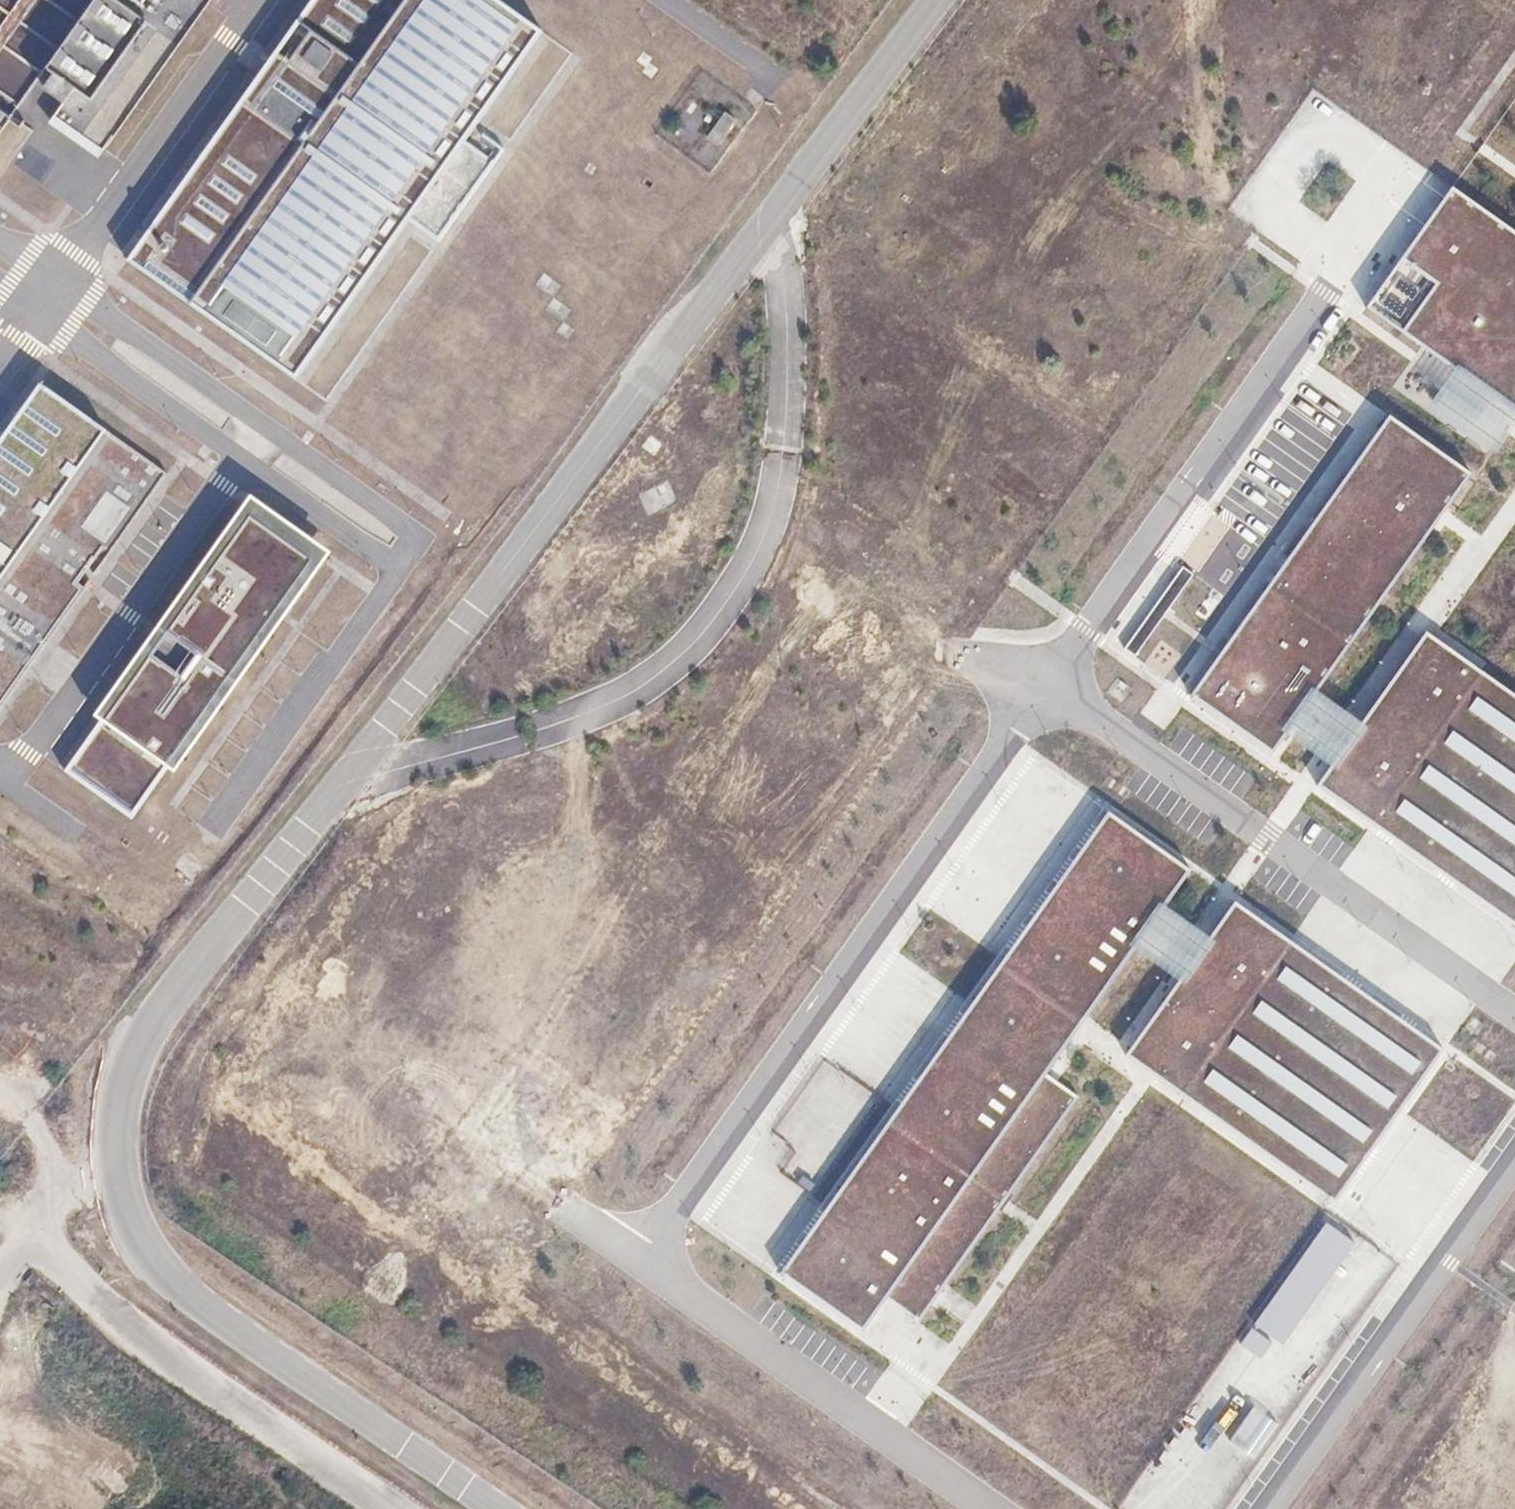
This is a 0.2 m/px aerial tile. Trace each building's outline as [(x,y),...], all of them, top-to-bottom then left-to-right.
[(32,72),(83,0),(0,0),(0,118),(32,72)] [(199,0),(83,0),(32,72),(58,93),(40,118),(91,157),(151,70),(199,0)] [(537,18),(510,0),(304,0),(296,11),(464,127),(537,18)] [(125,254),(295,370),(464,127),(296,11),(125,254)] [(716,147),(733,121),(720,111),(702,138),(716,147)] [(1513,408),(1514,405),(1514,238),(1449,190),(1368,306),(1513,408)] [(157,460),(35,373),(0,423),(0,684),(157,460)] [(1473,473),(1388,417),(1189,695),(1269,756),(1473,473)] [(135,818),(330,541),(246,484),(52,758),(135,818)] [(1317,789),(1514,930),(1514,700),(1423,635),(1317,789)] [(781,1272),(863,1331),(887,1296),(1043,1073),(1184,870),(1103,812),(781,1272)] [(1367,982),(1393,945),(1323,895),(1296,933),(1367,982)] [(1331,1199),(1436,1048),(1229,901),(1124,1054),(1331,1199)] [(887,1296),(920,1320),(1075,1097),(1043,1073),(887,1296)] [(1130,1508),(1240,1508),(1257,1482),(1255,1481),(1286,1433),(1272,1424),(1282,1407),(1255,1390),(1247,1404),(1225,1390),(1232,1378),(1218,1369),(1130,1508)]
